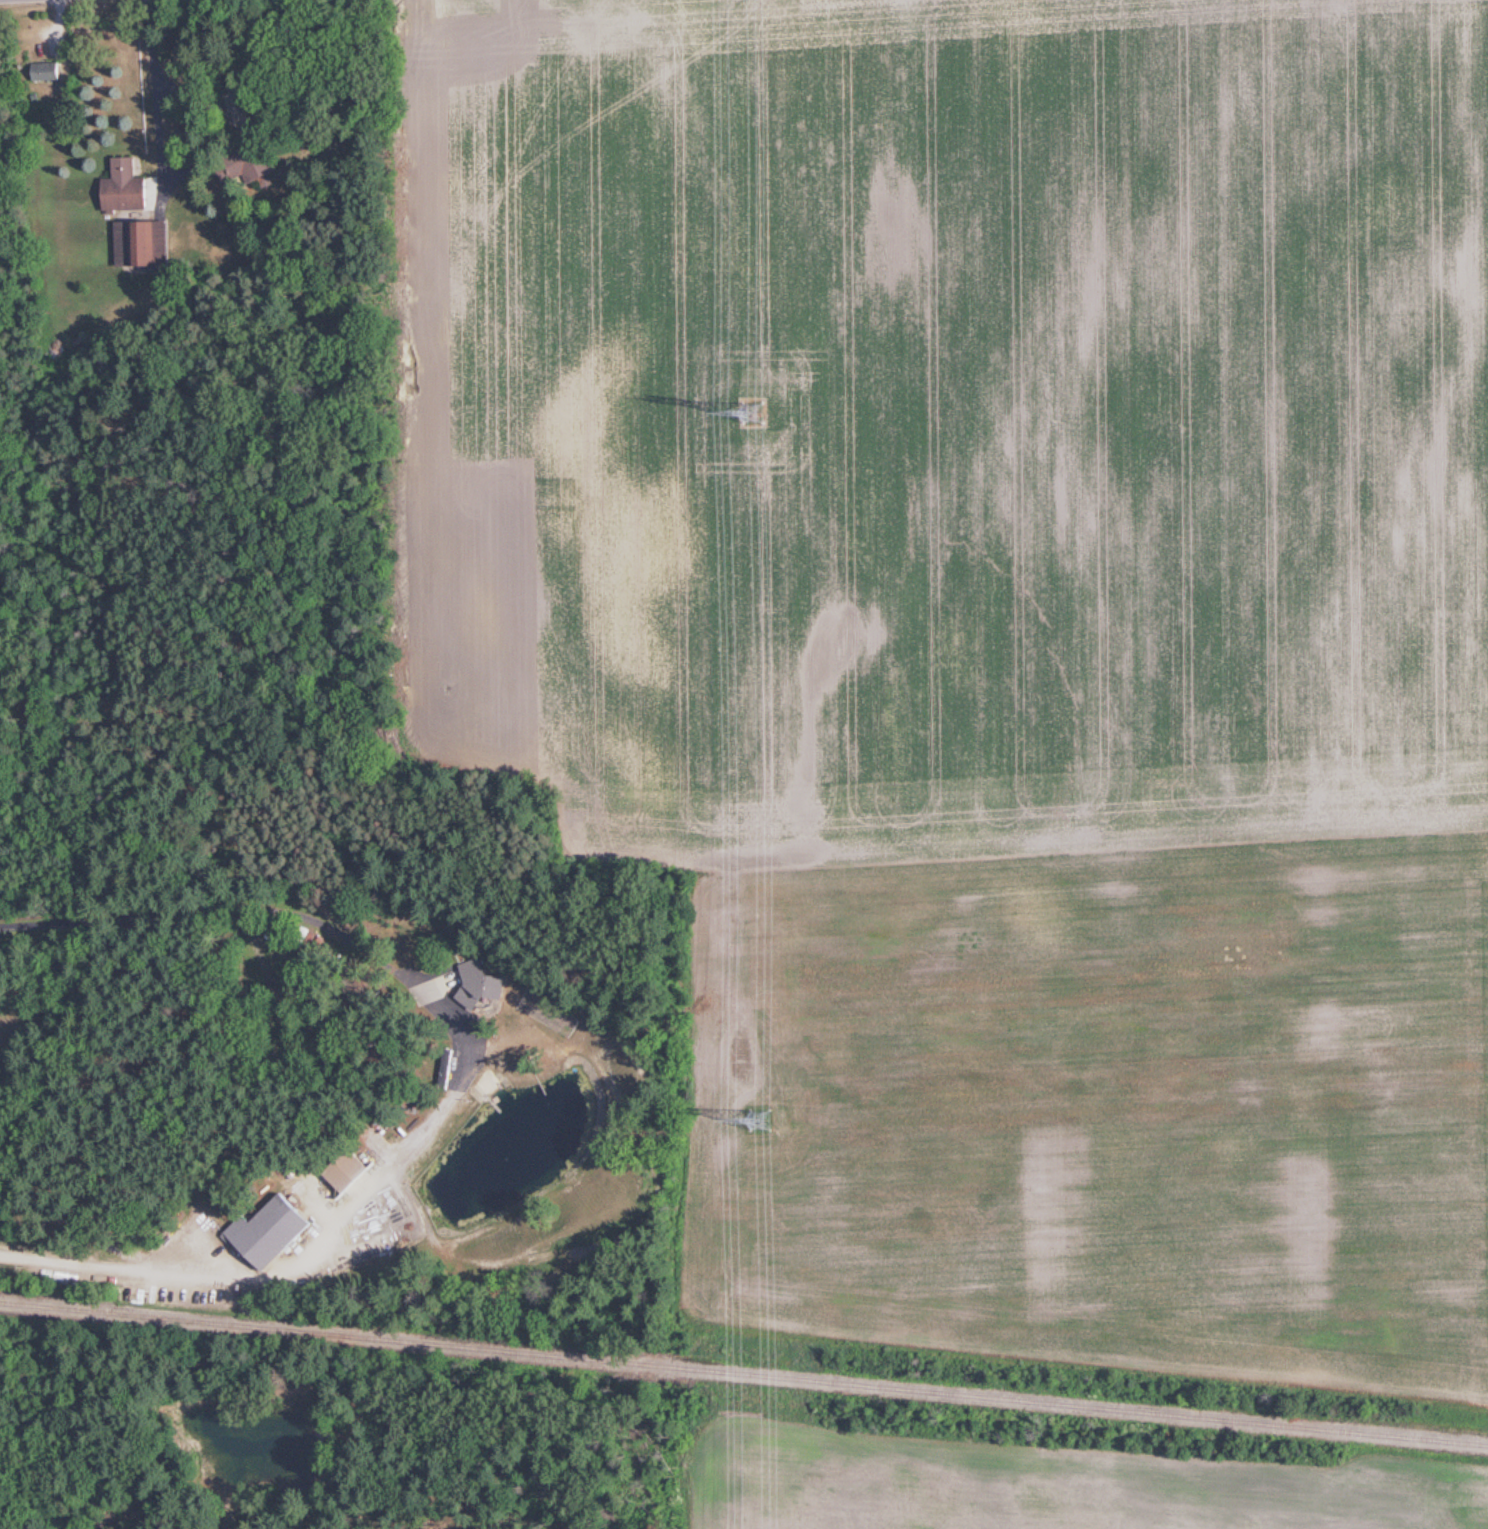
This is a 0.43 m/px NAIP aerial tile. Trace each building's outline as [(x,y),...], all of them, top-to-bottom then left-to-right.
[(63,62),(33,62),(33,80),(63,80),(63,62)] [(241,178),(249,174),(253,184),(283,170),(271,143),(233,161),(241,178)] [(151,177),(138,177),(137,156),(115,157),(116,178),(106,179),(108,213),(153,210),(151,177)] [(119,266),(171,266),(171,220),(119,220),(119,266)] [(508,996),(501,976),(495,979),(486,956),(463,965),(472,987),(461,991),(468,1011),(508,996)] [(329,1174),(349,1194),(374,1170),(353,1149),(329,1174)] [(245,1213),(226,1232),(268,1272),(318,1219),(287,1189),(254,1222),(245,1213)]
